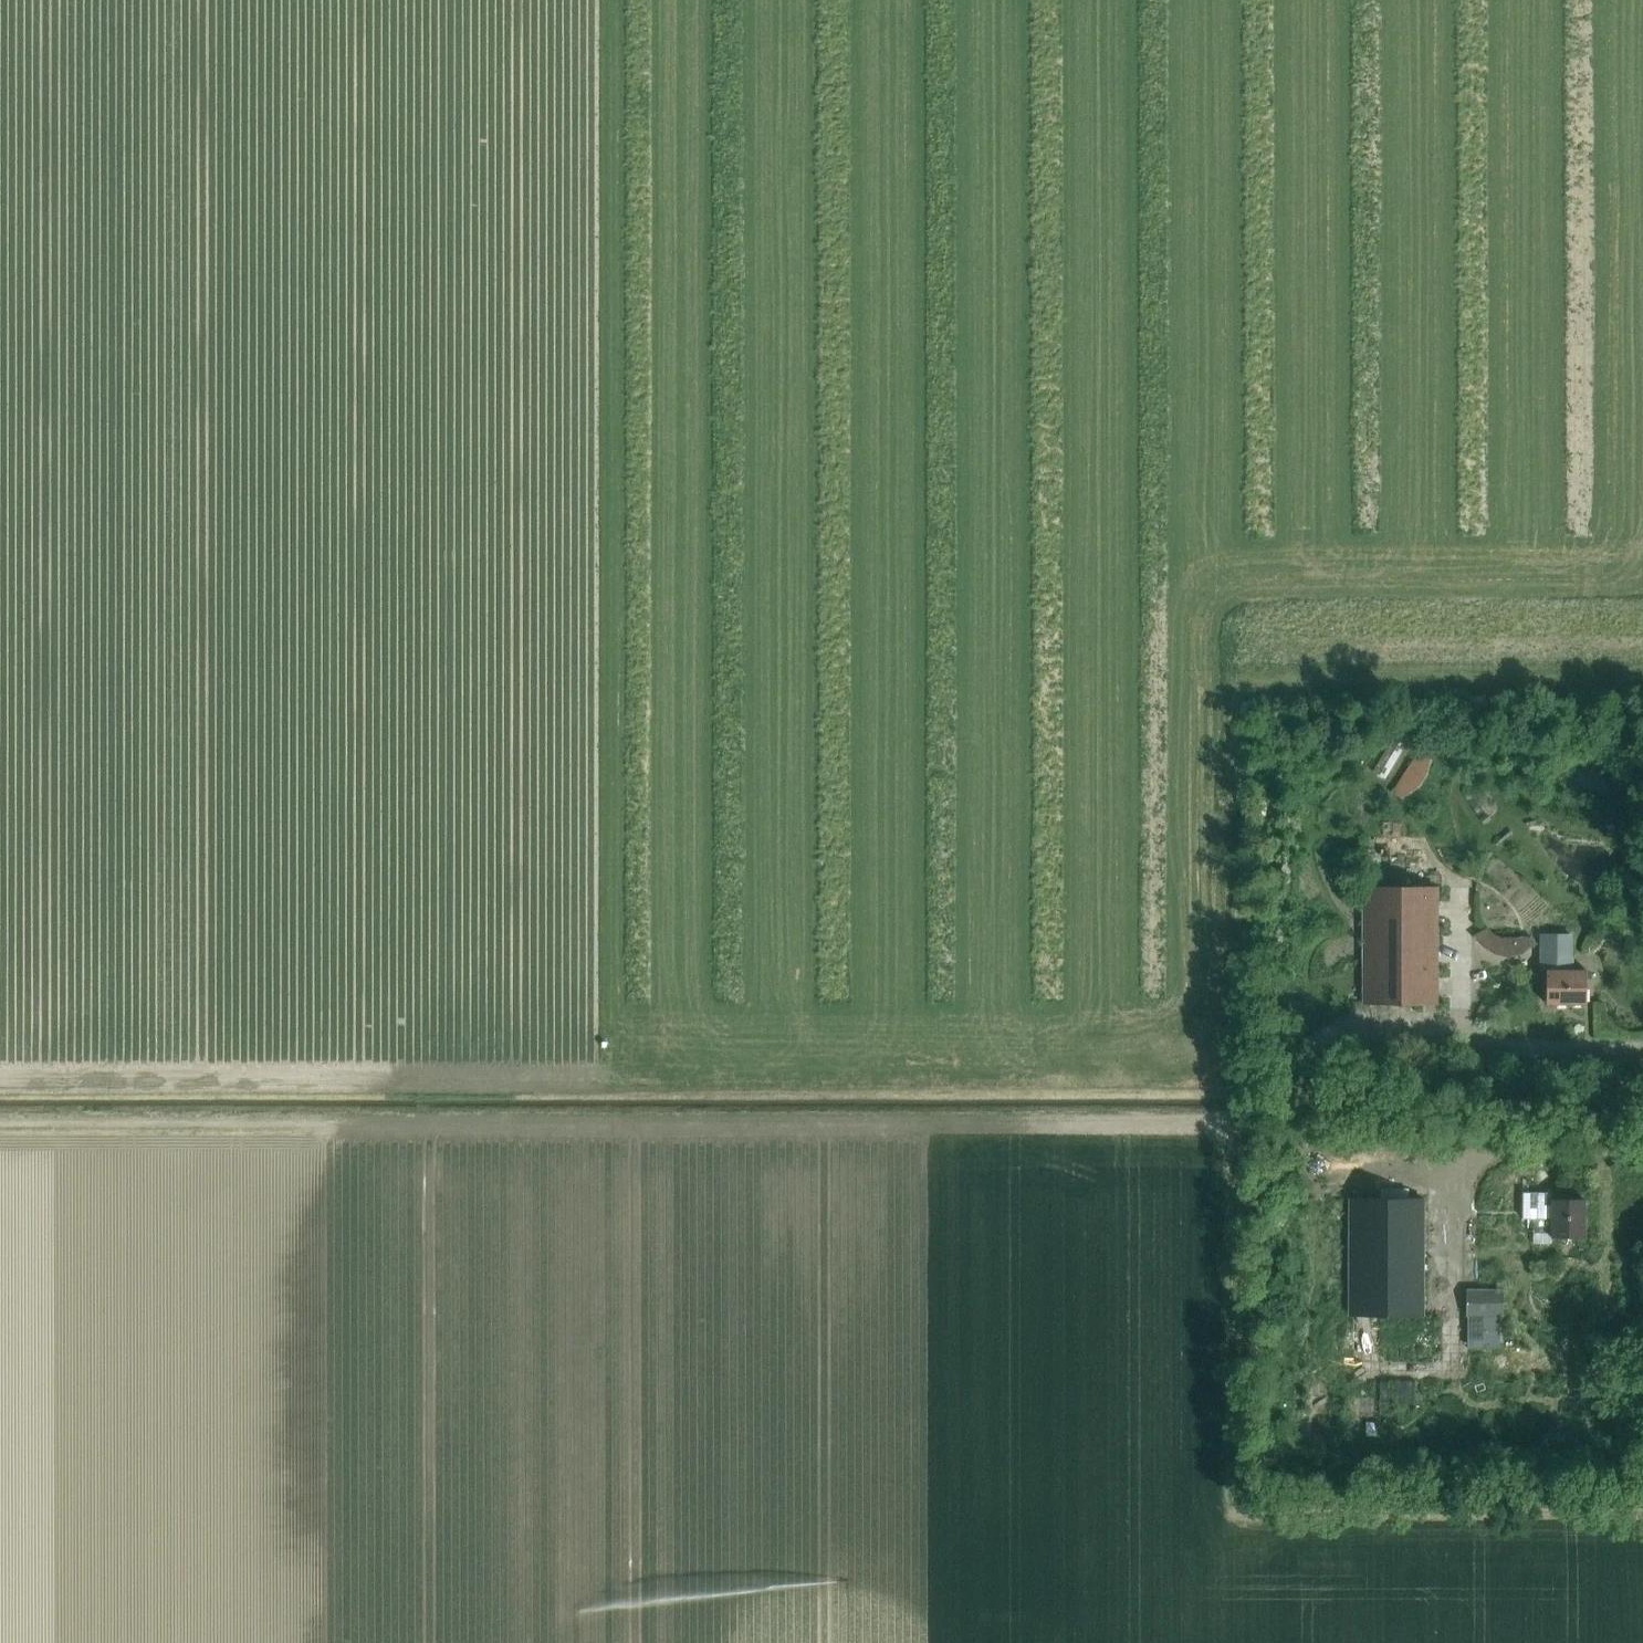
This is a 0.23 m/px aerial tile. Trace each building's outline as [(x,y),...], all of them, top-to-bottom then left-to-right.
[(1363,1004),(1436,1004),(1435,887),(1362,888),(1363,1004)] [(1509,950),(1523,937),(1501,912),(1487,925),(1509,950)] [(1584,1005),(1584,972),(1565,972),(1565,953),(1551,954),(1551,972),(1546,972),(1546,1005),(1584,1005)] [(1422,1316),(1422,1199),(1349,1199),(1349,1316),(1422,1316)] [(1584,1238),(1584,1200),(1551,1200),(1551,1219),(1532,1219),(1532,1233),(1551,1233),(1551,1238),(1584,1238)] [(1466,1290),(1466,1316),(1502,1316),(1502,1290),(1466,1290)]
